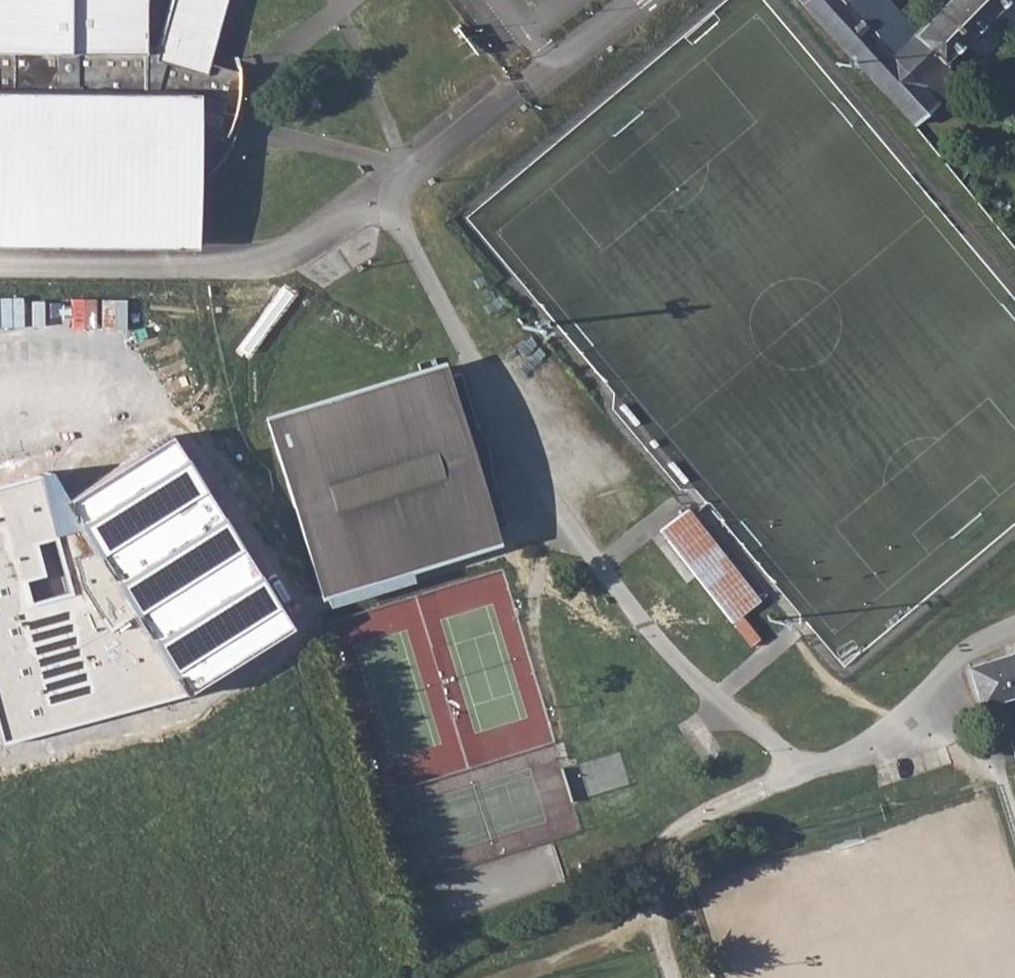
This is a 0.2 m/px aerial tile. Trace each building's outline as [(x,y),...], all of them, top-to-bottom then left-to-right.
[(189,248),(190,168),(209,174),(214,170),(220,161),(226,153),(230,145),(225,144),(229,122),(231,96),(230,77),(201,68),(224,0),(168,0),(149,59),(142,59),(143,0),(0,0),(0,245),(189,248)] [(841,1),(842,0),(797,0),(818,22),(866,74),(912,126),(937,103),(936,101),(958,82),(941,60),(1002,0),(944,0),(916,30),(904,19),(879,43),(870,34),(841,1)] [(841,1),(870,34),(893,13),(881,0),(842,0),(841,1)] [(357,393),(265,423),(295,519),(320,597),(411,567),(489,543),(486,533),(504,527),(484,463),(479,464),(472,441),(475,440),(455,375),(439,379),(436,369),(357,393)] [(687,508),(659,530),(733,621),(760,599),(687,508)] [(967,667),(979,705),(1014,695),(1014,653),(967,667)]
